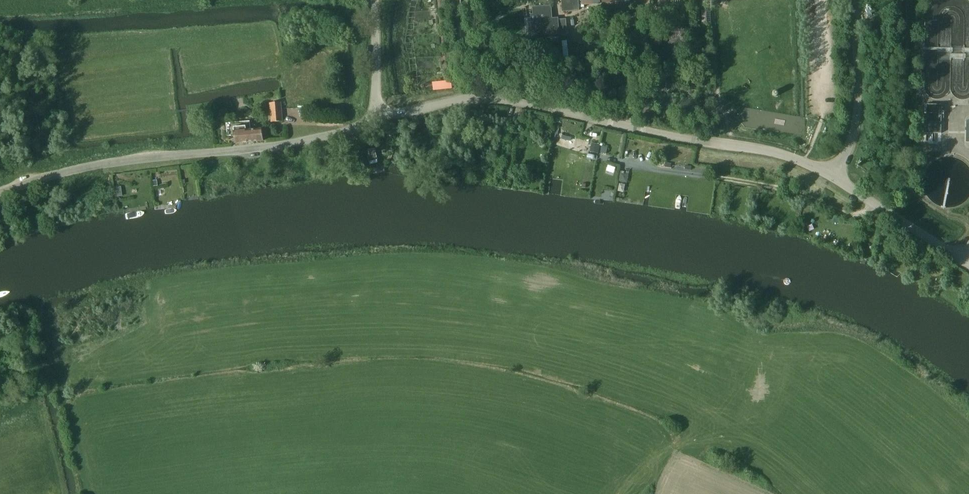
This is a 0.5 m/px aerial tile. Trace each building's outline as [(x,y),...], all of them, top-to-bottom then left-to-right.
[(579,11),(578,0),(561,0),(562,12),(579,11)] [(534,15),(532,15),(533,38),(559,37),(558,19),(552,19),(551,6),(533,8),(534,15)] [(283,122),(282,102),(270,103),(271,122),(283,122)] [(935,142),(935,133),(941,133),(942,122),(942,105),(927,104),(927,122),(924,122),(924,133),(926,133),(926,141),(935,142)] [(236,143),(263,141),(262,129),(246,131),(246,127),(234,128),(235,132),(236,143)] [(589,150),(597,153),(600,146),(592,142),(589,150)] [(378,160),(377,150),(370,151),(371,161),(378,160)] [(561,170),(561,157),(552,157),(551,170),(561,170)]
